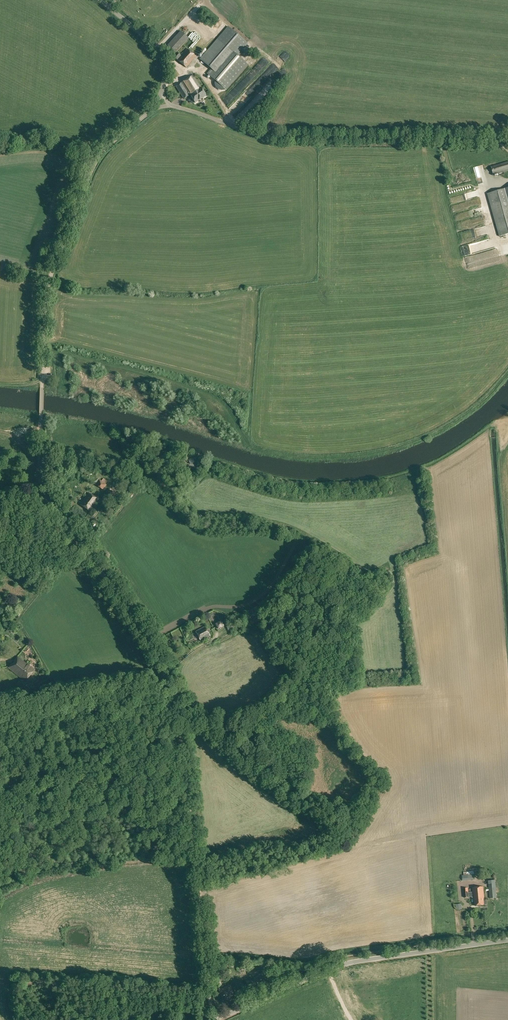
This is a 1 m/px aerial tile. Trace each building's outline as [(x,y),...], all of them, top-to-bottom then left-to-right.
[(218,36),(229,25),(225,21),(214,32),(218,36)] [(222,73),(237,55),(248,43),(229,26),(218,39),(200,59),(211,69),(207,73),(215,80),(222,73)] [(167,46),(175,53),(188,38),(180,31),(167,46)] [(177,60),(186,68),(196,56),(187,48),(177,60)] [(222,73),(233,81),(247,64),(237,55),(222,73)] [(249,82),(259,73),(253,67),(245,74),(247,76),(238,84),(242,87),(246,83),(245,81),(246,80),(249,82)] [(190,95),(195,103),(206,96),(201,88),(193,75),(176,86),(184,99),(190,95)] [(216,82),(216,83),(216,84),(216,85),(216,86),(217,86),(217,87),(218,88),(219,88),(219,89),(220,89),(221,89),(222,89),(223,89),(224,89),(225,89),(226,89),(226,88),(227,88),(227,87),(228,87),(228,86),(229,85),(229,84),(229,83),(229,82),(229,81),(229,80),(228,79),(227,78),(227,77),(226,77),(225,76),(223,76),(222,76),(221,76),(220,76),(219,77),(218,77),(218,78),(217,78),(217,79),(216,80),(216,81),(216,82)] [(238,110),(242,113),(272,82),(268,78),(261,85),(258,83),(235,107),(233,106),(230,110),(234,114),(238,110)] [(276,106),(282,109),(288,95),(282,93),(276,106)] [(493,172),(507,168),(507,159),(490,164),(493,172)] [(507,188),(487,194),(500,237),(507,234),(507,188)] [(482,204),(480,197),(472,199),(474,206),(482,204)] [(466,220),(459,223),(461,229),(469,226),(466,220)] [(486,235),(487,239),(474,243),(477,251),(489,247),(487,240),(491,239),(489,234),(486,235)] [(96,485),(104,491),(106,488),(105,488),(107,484),(106,484),(107,481),(103,478),(101,481),(99,479),(96,485)] [(81,505),(90,511),(98,500),(89,493),(81,505)] [(215,624),(218,629),(223,626),(220,621),(215,624)] [(196,631),(200,640),(209,636),(205,627),(196,631)] [(8,667),(26,682),(35,670),(27,663),(27,664),(17,656),(14,660),(15,661),(12,664),(12,663),(8,667)] [(462,875),(462,880),(474,879),(474,871),(463,872),(464,875),(462,875)] [(474,898),(475,905),(484,904),(483,897),(484,897),(483,886),(472,887),(473,892),(468,892),(468,888),(463,888),(464,897),(473,897),(473,898),(474,898)] [(489,888),(490,898),(497,897),(496,888),(489,888)] [(265,972),(255,979),(258,984),(268,977),(265,972)] [(219,989),(223,999),(230,996),(233,995),(230,986),(219,989)] [(344,1000),(337,1002),(340,1011),(346,1009),(344,1000)] [(358,1009),(341,1014),(342,1019),(361,1019),(358,1009)]
